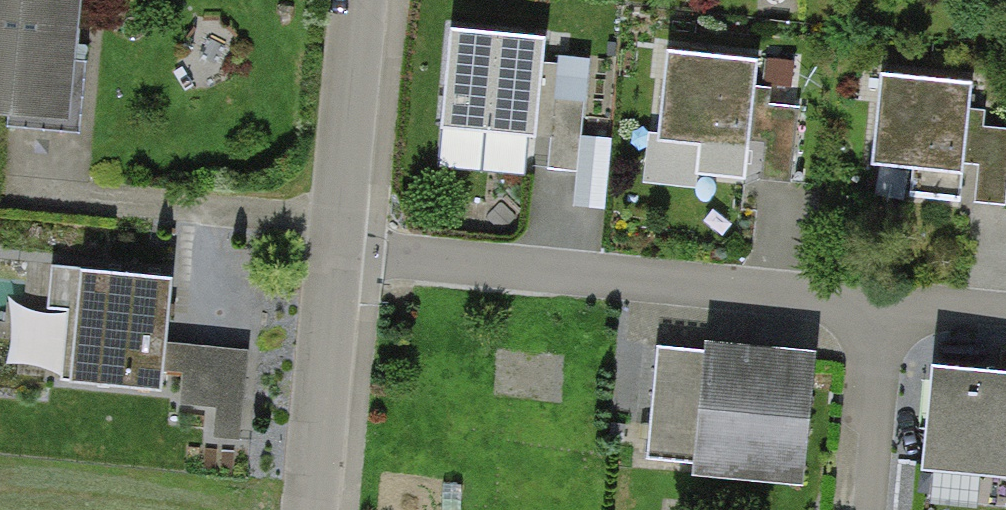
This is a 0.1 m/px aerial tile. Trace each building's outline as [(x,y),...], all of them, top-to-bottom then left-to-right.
[(71,116),(81,0),(0,0),(0,110),(71,116)] [(547,40),(452,33),(445,131),(541,137),(547,40)] [(762,62),(668,54),(660,152),(762,160),(760,185),(793,188),(799,111),(758,107),(762,62)] [(886,78),(879,170),(979,178),(977,204),(1005,206),(1005,135),(969,132),(973,85),(886,78)] [(182,280),(56,267),(51,311),(68,313),(61,380),(170,391),(172,371),(182,372),(179,405),(217,409),(214,437),(241,440),(250,354),(175,346),(182,280)] [(820,365),(654,351),(645,456),(811,470),(820,365)] [(936,370),(928,501),(1005,505),(1005,485),(1005,374),(936,370)]
